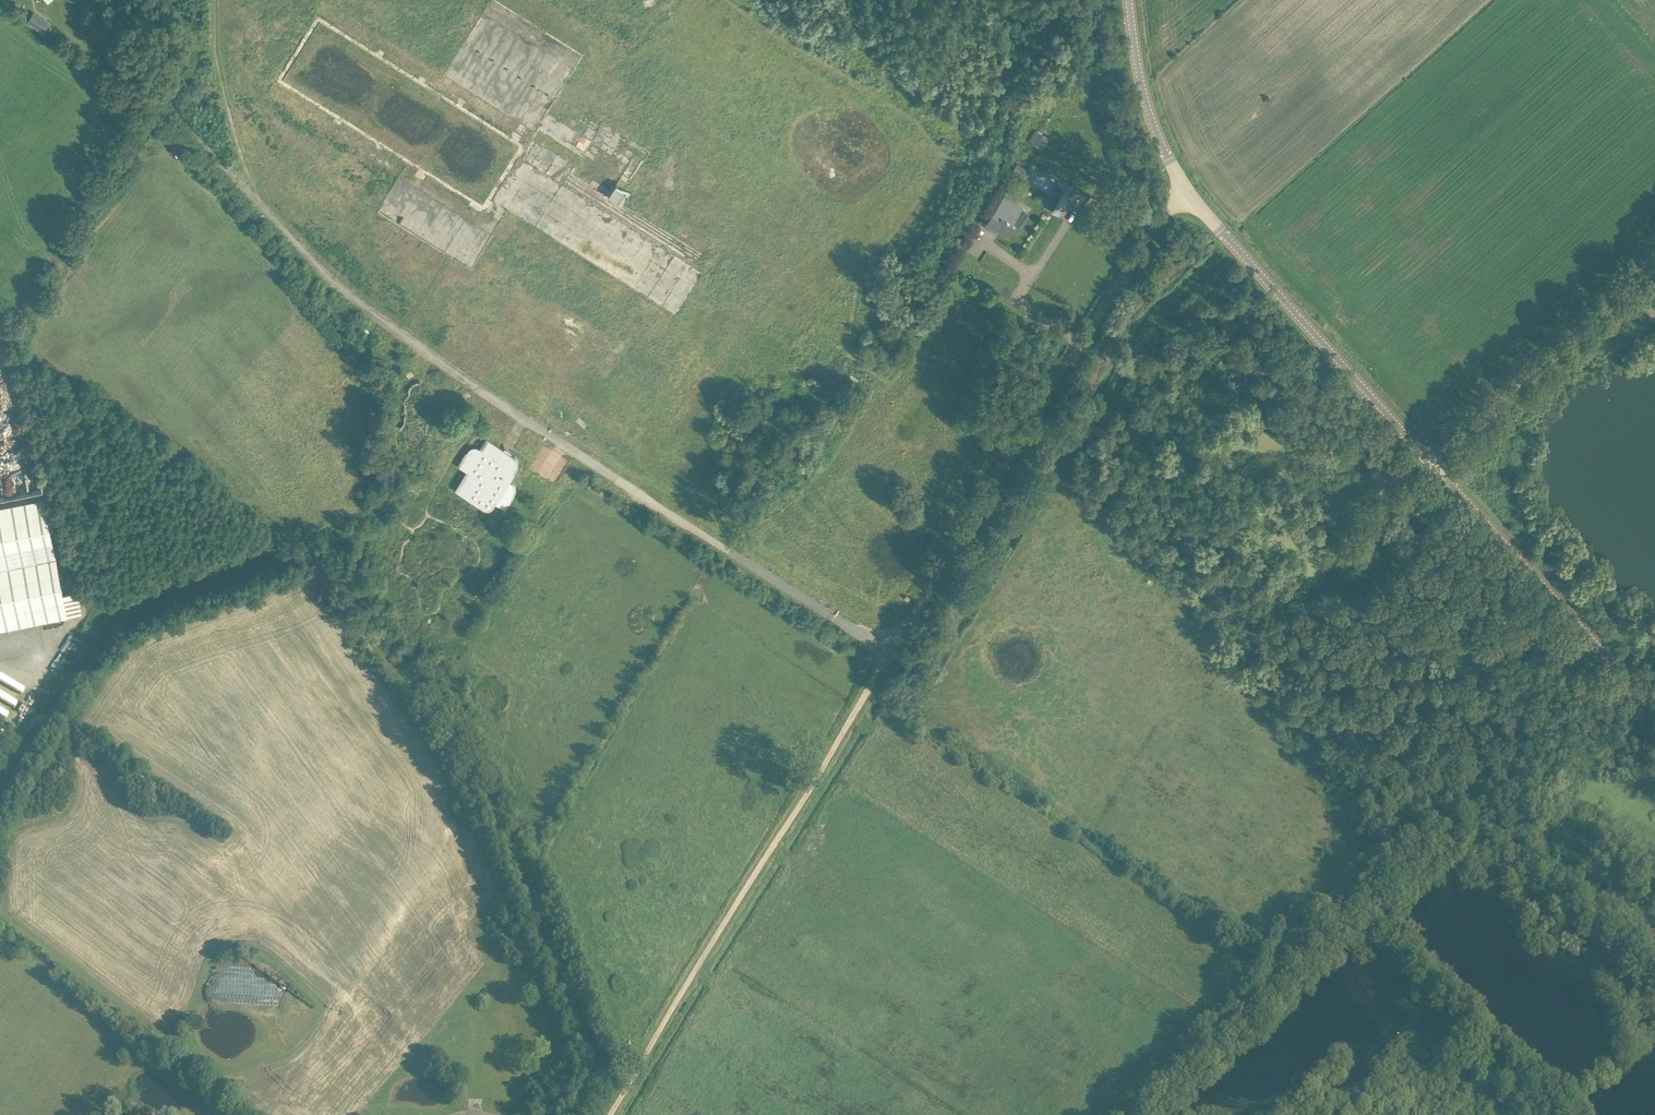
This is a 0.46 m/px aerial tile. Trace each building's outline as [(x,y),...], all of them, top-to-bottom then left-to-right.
[(34,11),(28,21),(45,31),(51,22),(34,11)] [(1039,147),(1047,136),(1037,130),(1030,141),(1039,147)] [(1017,163),(1013,170),(1023,176),(1027,169),(1026,169),(1017,164),(1018,163),(1017,163)] [(1064,187),(1049,208),(1056,213),(1073,183),(1064,177),(1059,184),(1064,187)] [(1057,184),(1050,196),(1055,199),(1062,187),(1057,184)] [(1005,196),(1003,198),(985,225),(992,230),(995,226),(1007,235),(1015,223),(1012,221),(1021,207),(1005,196)] [(944,273),(938,269),(936,268),(933,273),(935,274),(941,277),(944,273)] [(469,449),(468,450),(459,465),(459,466),(460,465),(469,471),(458,489),(456,488),(456,489),(480,504),(482,505),(484,506),(486,506),(488,506),(489,505),(490,505),(491,505),(492,504),(493,504),(494,502),(495,502),(495,501),(505,507),(504,507),(505,508),(515,492),(515,491),(516,490),(516,489),(516,488),(516,487),(516,486),(515,485),(515,484),(514,483),(513,482),(509,479),(517,466),(518,465),(518,464),(518,463),(518,462),(518,461),(518,460),(518,459),(517,458),(516,457),(516,456),(515,456),(515,455),(510,453),(504,450),(504,449),(487,438),(487,439),(488,440),(482,449),(479,447),(478,446),(477,446),(476,446),(475,446),(474,446),(473,446),(472,447),(471,447),(470,448),(469,449)] [(67,614),(44,497),(0,505),(0,628),(67,614)] [(19,701),(20,697),(10,693),(9,697),(19,701)]
